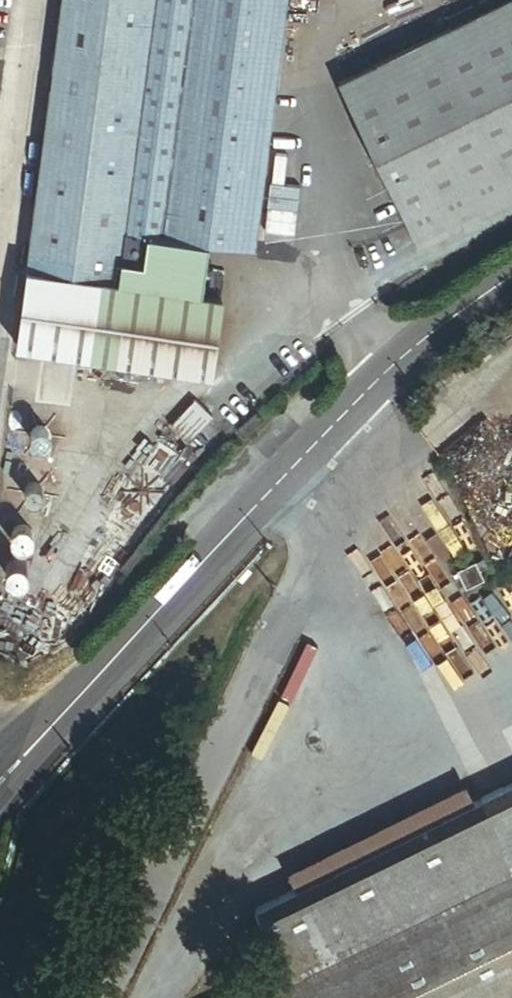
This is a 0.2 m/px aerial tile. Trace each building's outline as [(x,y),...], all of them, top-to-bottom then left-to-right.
[(115,357),(124,287),(131,233),(208,243),(256,249),(289,0),(66,0),(22,345),(115,357)] [(344,88),(414,231),(511,183),(511,5),(344,88)] [(208,243),(131,233),(124,287),(201,297),(208,243)] [(214,370),(223,300),(201,297),(124,287),(115,357),(214,370)] [(484,574),(466,583),(475,601),(493,592),(484,574)] [(511,860),(511,798),(487,810),(511,860)] [(473,997),(511,997),(511,860),(487,810),(402,853),(473,997)] [(402,853),(265,921),(293,978),(253,997),(473,997),(402,853)]
